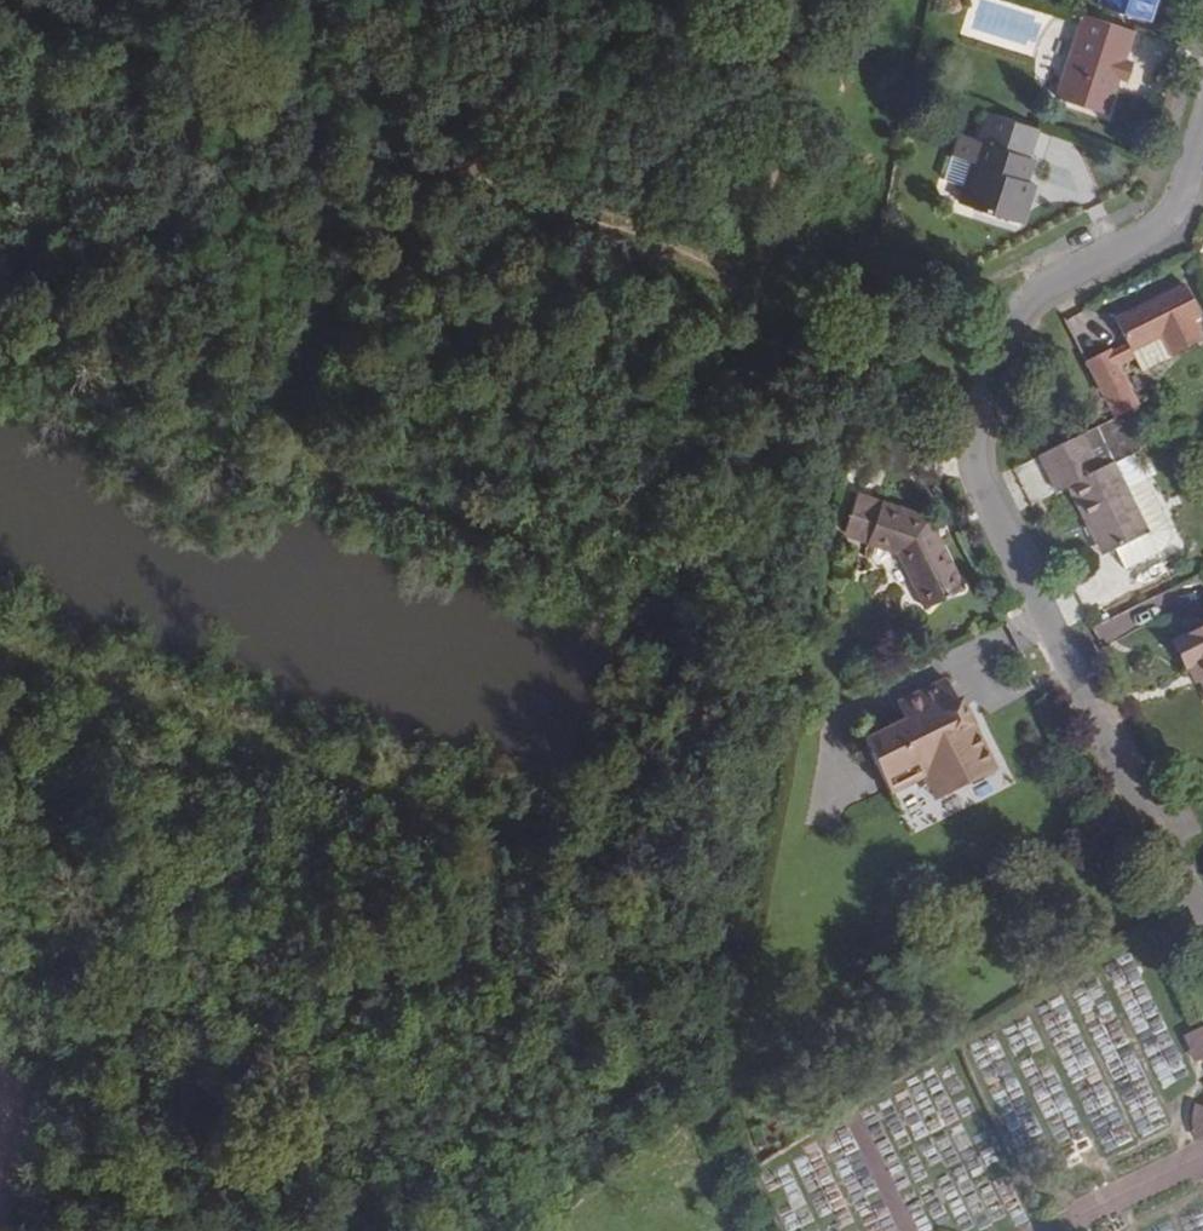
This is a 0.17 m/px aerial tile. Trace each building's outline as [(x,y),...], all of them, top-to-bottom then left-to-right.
[(1098,5),(1148,22),(1155,0),(1100,0),(1098,5)] [(1105,114),(1133,31),(1084,15),(1058,98),(1105,114)] [(1028,156),(1036,129),(989,113),(959,205),(1021,225),(1035,180),(1027,178),(1034,157),(1028,156)] [(1112,359),(1113,360),(1157,338),(1167,358),(1202,341),(1202,339),(1194,321),(1200,318),(1184,286),(1113,322),(1124,344),(1109,351),(1112,359)] [(1085,363),(1090,371),(1112,359),(1109,351),(1085,363)] [(1090,371),(1114,419),(1123,415),(1137,408),(1113,360),(1112,359),(1090,371)] [(1123,415),(1114,419),(1081,435),(1091,455),(1113,444),(1113,445),(1133,435),(1123,415)] [(1091,455),(1081,435),(1038,457),(1057,494),(1068,488),(1103,557),(1148,534),(1113,463),(1098,470),(1091,455)] [(929,519),(858,494),(845,532),(901,552),(928,607),(964,589),(929,519)] [(1118,576),(1159,556),(1148,534),(1107,555),(1118,576)] [(1172,642),(1188,673),(1198,667),(1202,678),(1202,627),(1172,642)] [(899,704),(907,721),(868,740),(893,791),(925,776),(936,799),(995,769),(959,700),(954,702),(943,681),(899,704)] [(1183,1033),(1190,1048),(1201,1043),(1202,1047),(1202,1023),(1183,1033)] [(1201,1043),(1190,1048),(1196,1059),(1202,1055),(1202,1047),(1201,1043)]
